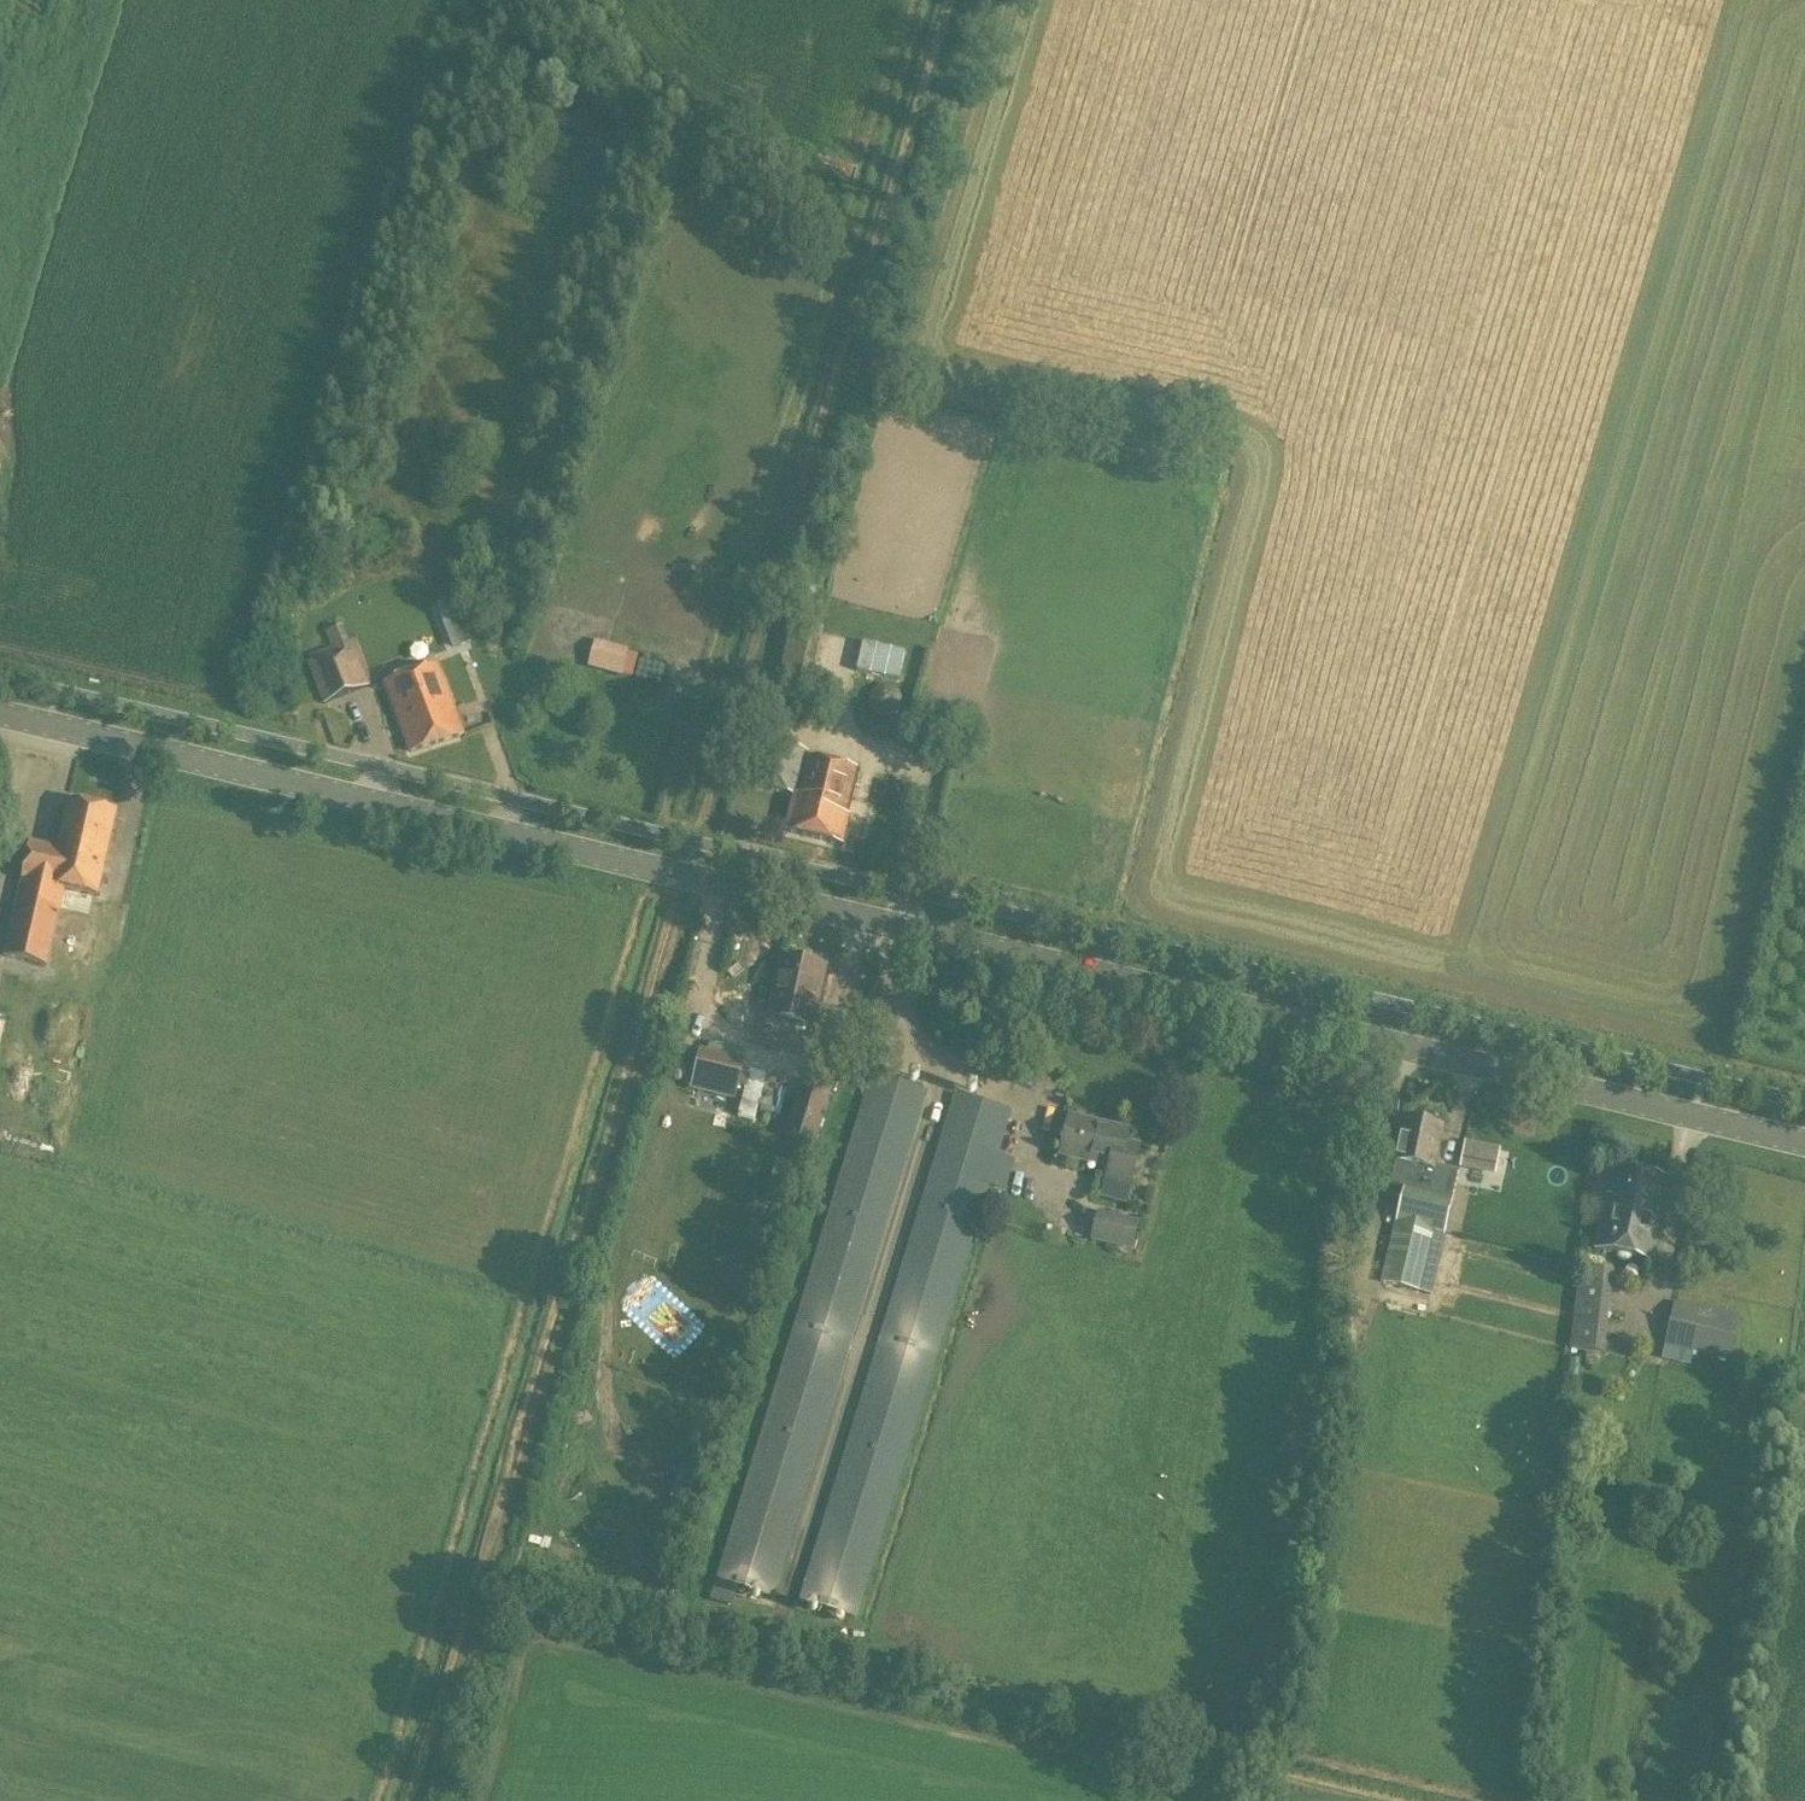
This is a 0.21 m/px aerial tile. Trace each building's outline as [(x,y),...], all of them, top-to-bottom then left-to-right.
[(471,644),(455,599),(436,606),(453,651),(471,644)] [(805,702),(822,629),(792,621),(774,695),(805,702)] [(585,669),(632,675),(635,647),(588,641),(585,669)] [(352,653),(349,644),(326,653),(329,661),(309,668),(322,703),(368,686),(355,652),(352,653)] [(410,753),(462,735),(437,664),(385,683),(410,753)] [(841,845),(848,819),(847,818),(858,770),(806,757),(807,753),(760,741),(749,785),(793,796),(785,831),(841,845)] [(20,881),(3,954),(48,965),(64,888),(97,895),(115,812),(88,806),(86,800),(73,798),(70,802),(67,801),(57,850),(29,844),(21,881),(20,881)] [(810,1026),(823,967),(783,958),(770,1017),(810,1026)] [(734,1100),(744,1060),(699,1049),(689,1089),(734,1100)] [(773,1599),(927,1091),(869,1075),(715,1581),(716,1582),(710,1600),(727,1606),(733,1588),(773,1599)] [(815,1146),(832,1090),(800,1080),(783,1137),(815,1146)] [(953,1093),(798,1601),(856,1620),(989,1186),(998,1156),(1012,1111),(953,1093)] [(1130,1186),(1139,1145),(1126,1142),(1129,1130),(1068,1116),(1059,1155),(1108,1167),(1105,1180),(1130,1186)] [(1431,1293),(1458,1172),(1434,1167),(1443,1127),(1402,1118),(1392,1161),(1394,1161),(1389,1185),(1403,1188),(1396,1221),(1394,1220),(1380,1282),(1431,1293)] [(1462,1140),(1458,1165),(1493,1172),(1498,1147),(1462,1140)] [(1658,1208),(1665,1180),(1619,1169),(1612,1197),(1606,1196),(1594,1248),(1652,1261),(1664,1209),(1658,1208)] [(1131,1252),(1139,1222),(1097,1212),(1089,1242),(1131,1252)] [(1603,1353),(1610,1287),(1576,1283),(1568,1349),(1603,1353)] [(1728,1359),(1738,1317),(1674,1302),(1664,1345),(1728,1359)]
